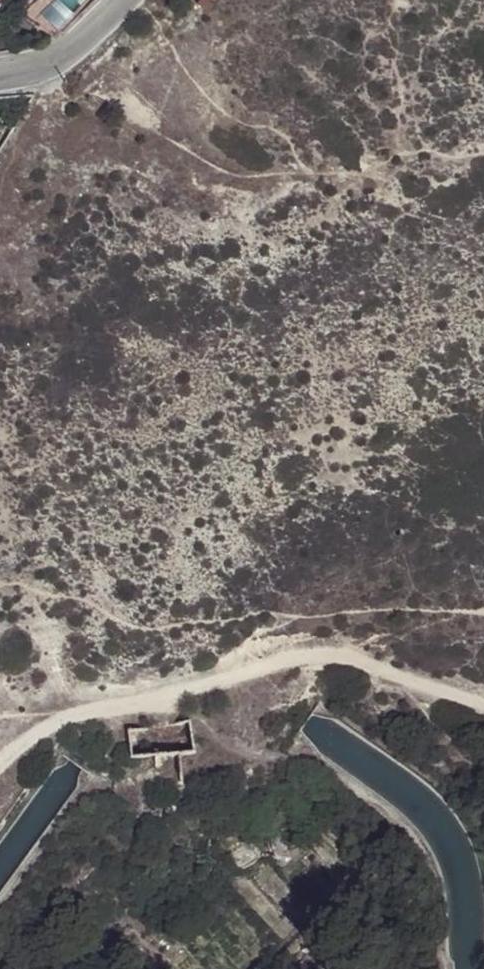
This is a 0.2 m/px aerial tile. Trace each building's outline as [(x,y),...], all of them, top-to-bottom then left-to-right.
[(190,722),(129,730),(132,757),(156,755),(158,784),(182,782),(180,753),(195,752),(190,722)]
